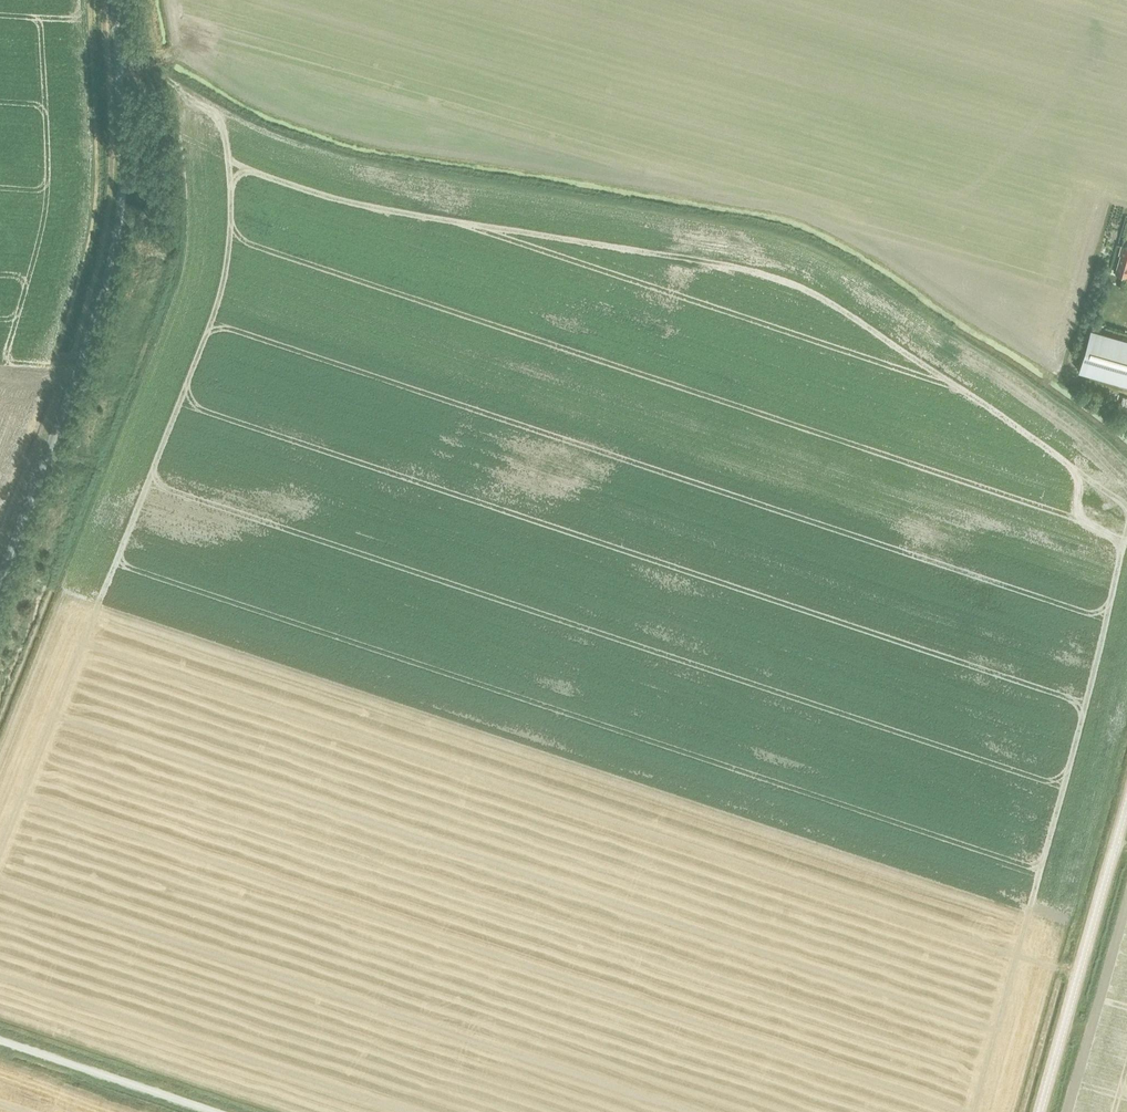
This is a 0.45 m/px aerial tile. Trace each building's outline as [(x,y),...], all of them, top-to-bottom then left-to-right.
[(1121,244),(1119,254),(1120,254),(1115,272),(1126,276),(1126,275),(1126,246),(1121,244)] [(1090,328),(1078,370),(1126,385),(1126,338),(1090,328)]
